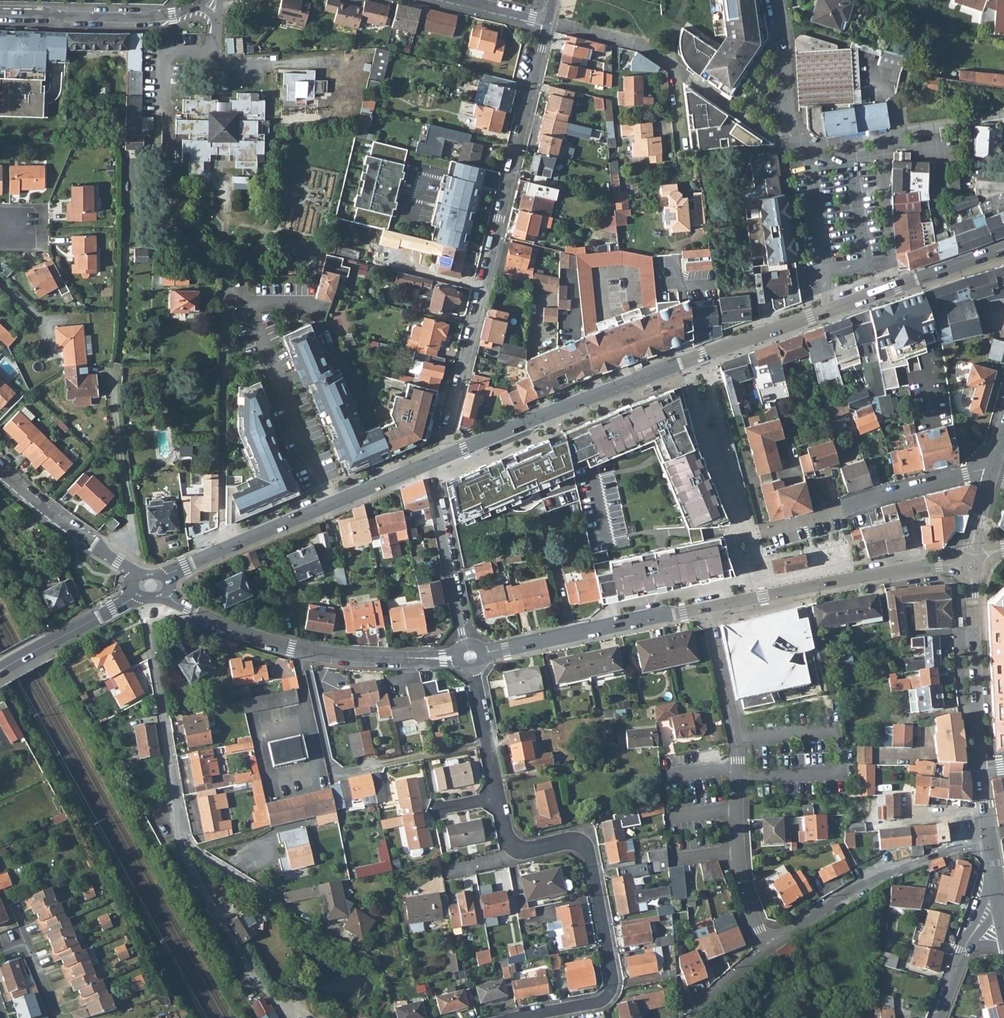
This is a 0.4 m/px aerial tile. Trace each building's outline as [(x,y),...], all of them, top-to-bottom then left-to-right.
[(277,16),(296,21),(299,25),(305,26),(310,4),(301,2),(301,0),(281,0),(277,16)] [(324,10),(336,13),(334,21),(358,27),(360,19),(363,8),(339,3),(340,0),(339,0),(327,0),(324,10)] [(363,8),(360,19),(384,26),(389,7),(365,0),(363,6),(363,8)] [(573,10),(587,11),(588,9),(588,0),(574,0),(573,10)] [(592,9),(592,11),(605,13),(606,0),(593,0),(592,9)] [(654,25),(662,25),(660,4),(647,0),(646,0),(646,5),(652,6),(654,25)] [(721,83),(717,88),(729,96),(746,70),(742,67),(738,65),(741,60),(745,63),(746,61),(748,62),(753,55),(751,54),(754,50),(759,42),(753,0),(721,0),(723,18),(725,18),(726,27),(724,27),(725,35),(730,39),(728,42),(726,42),(724,42),(723,42),(722,43),(722,44),(722,46),(722,48),(722,49),(723,50),(721,53),(715,50),(682,27),(681,28),(680,32),(679,37),(678,44),(680,53),(682,59),(686,64),(690,69),(693,72),(706,81),(710,75),(721,83)] [(810,20),(838,29),(841,19),(846,21),(852,2),(846,0),(816,0),(810,20)] [(981,12),(979,23),(989,24),(988,33),(1003,34),(1003,0),(955,0),(981,12)] [(420,9),(397,4),(392,27),(415,32),(417,21),(420,9)] [(420,9),(417,21),(424,23),(423,29),(452,36),(457,15),(428,8),(429,6),(421,4),(420,9)] [(472,27),(468,46),(483,50),(481,57),(500,61),(504,44),(494,42),(495,39),(497,32),(490,30),(481,28),(481,29),(472,27)] [(67,32),(0,30),(0,66),(4,66),(4,77),(0,77),(0,115),(19,116),(19,118),(22,118),(22,116),(43,117),(44,95),(45,70),(38,70),(38,61),(45,62),(69,63),(69,59),(65,59),(66,48),(67,32)] [(67,32),(66,48),(127,50),(126,95),(141,95),(142,45),(142,32),(67,32)] [(834,44),(812,37),(805,34),(803,34),(802,34),(801,34),(800,34),(799,35),(798,35),(797,36),(796,36),(796,37),(795,38),(795,39),(795,42),(798,107),(806,106),(822,105),(823,134),(824,137),(889,127),(885,103),(885,101),(838,108),(838,104),(854,103),(850,48),(857,48),(860,47),(861,44),(852,41),(850,48),(837,49),(837,48),(837,47),(837,46),(836,45),(836,44),(834,44)] [(566,35),(564,42),(588,48),(602,51),(604,44),(566,35)] [(562,52),(560,62),(585,68),(588,58),(586,58),(588,48),(564,42),(562,52)] [(850,48),(854,103),(861,103),(857,49),(865,51),(864,57),(874,60),(876,54),(879,56),(881,50),(878,49),(861,44),(860,47),(857,48),(850,48)] [(368,77),(382,80),(389,50),(376,47),(368,77)] [(879,56),(877,65),(901,71),(905,56),(881,50),(879,56)] [(633,57),(632,70),(659,71),(659,58),(633,57)] [(595,60),(595,70),(603,72),(603,69),(603,62),(595,60)] [(560,62),(557,74),(589,82),(590,74),(592,74),(591,82),(610,86),(611,73),(603,72),(595,70),(585,68),(560,62)] [(603,62),(603,69),(611,71),(611,64),(603,62)] [(307,72),(284,72),(283,83),(287,83),(286,99),(295,100),(296,96),(314,97),(314,92),(327,93),(328,80),(314,79),(315,69),(307,69),(307,72)] [(958,80),(1003,86),(1003,74),(959,70),(958,80)] [(660,71),(661,84),(662,84),(668,84),(667,72),(660,71)] [(480,80),(474,103),(476,103),(505,110),(509,111),(514,88),(515,81),(512,80),(484,73),(482,81),(480,80)] [(627,93),(627,104),(653,104),(653,97),(651,97),(651,94),(644,94),(644,97),(642,97),(642,76),(623,76),(623,93),(627,93)] [(925,76),(924,90),(937,92),(939,77),(925,76)] [(545,108),(543,116),(565,122),(567,115),(573,91),(550,86),(548,95),(549,95),(546,108),(545,108)] [(683,86),(689,129),(696,128),(699,150),(721,147),(720,139),(727,138),(728,146),(736,146),(757,145),(760,140),(726,116),(727,113),(715,105),(713,107),(705,101),(706,99),(687,86),(683,86)] [(211,92),(190,92),(189,99),(186,99),(183,99),(183,100),(183,113),(190,113),(190,119),(176,119),(176,133),(189,133),(189,139),(189,160),(189,166),(189,173),(203,174),(203,160),(210,160),(210,153),(217,154),(217,150),(229,150),(229,154),(236,154),(236,167),(249,168),(257,168),(257,161),(263,161),(264,140),(262,140),(262,134),(269,134),(269,120),(262,120),(262,114),(264,114),(264,100),(257,99),(258,93),(237,92),(237,99),(230,99),(230,108),(230,113),(223,113),(217,113),(217,99),(210,99),(211,92)] [(141,95),(126,95),(125,117),(141,117),(141,95)] [(603,109),(604,113),(611,112),(610,100),(602,98),(603,109)] [(363,99),(361,106),(371,109),(373,101),(363,99)] [(500,131),(505,110),(476,103),(473,114),(477,115),(475,125),(500,131)] [(822,105),(806,106),(798,107),(799,123),(807,122),(808,127),(807,129),(809,130),(810,132),(812,134),(814,135),(817,136),(821,137),(820,135),(823,134),(822,105)] [(361,106),(355,136),(373,141),(376,141),(377,136),(366,133),(371,109),(361,106)] [(604,113),(605,121),(612,120),(611,112),(604,113)] [(539,144),(537,153),(555,157),(556,157),(561,136),(564,136),(567,122),(565,122),(543,116),(538,137),(540,138),(539,144)] [(144,148),(144,134),(141,134),(141,129),(141,117),(125,117),(125,149),(144,148)] [(148,129),(153,130),(153,117),(141,117),(141,129),(148,129)] [(606,131),(606,137),(614,136),(612,120),(605,121),(606,131)] [(620,124),(621,135),(634,134),(634,142),(632,142),(633,157),(649,155),(649,162),(662,161),(661,151),(659,151),(659,147),(661,147),(660,136),(653,137),(652,122),(620,124)] [(975,126),(974,154),(999,155),(999,154),(1001,154),(1003,152),(1003,146),(1001,144),(999,144),(1000,127),(993,127),(993,123),(980,122),(980,126),(975,126)] [(473,134),(429,123),(422,152),(451,160),(477,166),(482,145),(471,142),(473,134)] [(606,137),(607,147),(615,146),(614,136),(606,137)] [(402,171),(407,149),(376,141),(373,141),(369,156),(357,207),(353,222),(384,229),(388,230),(393,208),(395,209),(397,201),(394,201),(400,178),(402,179),(404,171),(402,171)] [(894,151),(893,161),(909,161),(910,152),(894,151)] [(534,152),(529,173),(535,174),(546,177),(550,177),(555,157),(537,153),(534,152)] [(750,156),(754,186),(765,184),(767,196),(780,194),(778,178),(780,177),(777,157),(770,158),(769,154),(769,152),(750,156)] [(354,206),(357,207),(369,156),(366,155),(354,206)] [(608,156),(610,174),(618,173),(616,155),(608,156)] [(477,166),(451,160),(448,170),(482,178),(485,168),(477,166)] [(892,161),(891,190),(919,191),(919,201),(928,200),(927,190),(928,175),(928,162),(909,161),(893,161),(892,161)] [(44,165),(10,166),(10,193),(20,193),(20,188),(44,188),(44,165)] [(946,167),(948,197),(959,196),(957,168),(946,167)] [(991,240),(1003,235),(1003,172),(969,169),(969,175),(974,175),(974,181),(976,181),(975,190),(976,195),(977,201),(983,213),(991,240)] [(482,178),(448,170),(447,175),(446,181),(480,189),(482,178)] [(610,174),(612,192),(620,192),(618,173),(610,174)] [(446,181),(447,175),(443,174),(431,225),(435,226),(446,181)] [(546,177),(535,174),(533,183),(544,186),(546,177)] [(446,181),(435,226),(431,241),(444,244),(465,249),(467,241),(464,240),(465,233),(469,234),(472,219),(469,218),(471,211),(472,205),(476,206),(480,189),(446,181)] [(523,192),(519,209),(541,215),(549,217),(553,198),(556,199),(558,189),(544,186),(533,183),(528,182),(525,193),(523,192)] [(660,184),(661,194),(681,193),(677,190),(676,183),(660,184)] [(72,202),(67,202),(67,220),(95,220),(95,211),(92,211),(92,185),(72,185),(72,202)] [(891,190),(892,214),(919,211),(920,211),(919,201),(919,191),(891,190)] [(613,202),(613,205),(621,204),(627,204),(626,191),(620,192),(612,192),(613,202)] [(664,206),(665,227),(671,227),(671,231),(689,230),(689,225),(706,224),(701,192),(693,192),(693,199),(687,199),(686,197),(681,197),(681,193),(661,194),(661,196),(668,195),(669,206),(664,206)] [(794,261),(783,194),(780,194),(767,196),(758,198),(767,265),(794,261)] [(948,197),(949,211),(977,201),(976,195),(968,195),(959,196),(948,197)] [(519,209),(512,236),(534,241),(538,225),(549,228),(551,217),(549,217),(541,215),(519,209)] [(614,215),(616,225),(626,224),(625,215),(630,215),(630,209),(622,209),(614,210),(614,215)] [(892,214),(896,258),(898,258),(906,256),(908,267),(908,269),(939,259),(936,241),(934,242),(933,235),(931,221),(920,222),(919,211),(892,214)] [(954,235),(958,252),(991,240),(983,213),(950,225),(950,231),(953,230),(954,235)] [(603,220),(604,230),(616,233),(616,225),(614,215),(609,216),(609,219),(603,220)] [(593,236),(617,242),(616,233),(604,230),(595,228),(593,236)] [(382,239),(394,242),(395,239),(396,232),(388,230),(384,229),(382,239)] [(933,235),(934,242),(936,241),(948,237),(947,231),(933,235)] [(438,272),(436,281),(463,287),(465,278),(459,277),(462,266),(461,266),(465,250),(444,245),(444,244),(431,241),(396,232),(395,239),(406,242),(438,250),(443,251),(442,255),(441,254),(440,255),(438,262),(439,263),(440,263),(438,272)] [(95,235),(73,235),(73,254),(77,254),(77,257),(74,257),(74,264),(73,264),(73,273),(81,273),(82,276),(84,277),(85,278),(88,277),(89,275),(89,273),(95,272),(95,235)] [(936,241),(939,259),(958,252),(954,235),(951,236),(948,237),(936,241)] [(511,242),(503,276),(531,283),(532,272),(525,271),(531,247),(511,242)] [(336,254),(357,259),(359,251),(338,245),(336,254)] [(566,245),(564,252),(575,254),(576,247),(566,245)] [(148,248),(134,248),(134,261),(148,262),(154,259),(154,251),(148,248)] [(682,254),(682,257),(684,257),(686,257),(687,261),(685,263),(685,265),(685,270),(712,268),(709,248),(682,250),(682,254)] [(430,279),(436,281),(438,272),(440,263),(439,263),(438,262),(440,255),(441,254),(442,255),(443,251),(438,250),(437,254),(434,254),(430,270),(432,271),(430,279)] [(581,309),(583,324),(585,335),(582,336),(586,347),(589,358),(592,373),(630,360),(637,357),(647,354),(653,352),(660,349),(660,348),(657,310),(641,315),(638,307),(620,313),(623,322),(617,324),(614,316),(596,322),(590,266),(620,263),(639,267),(643,307),(656,306),(656,302),(656,297),(653,269),(652,256),(618,250),(575,254),(577,268),(581,309)] [(560,251),(559,267),(577,268),(575,254),(564,252),(560,251)] [(342,258),(326,254),(321,275),(315,297),(328,300),(331,285),(335,286),(338,274),(347,276),(349,267),(341,265),(342,258)] [(743,256),(746,275),(753,274),(750,255),(743,256)] [(898,258),(908,267),(906,256),(898,258)] [(52,259),(45,263),(46,266),(37,270),(36,269),(35,269),(34,269),(26,273),(38,296),(57,286),(62,295),(69,290),(52,259)] [(753,274),(756,301),(771,299),(773,308),(776,311),(794,304),(799,295),(794,261),(767,265),(760,266),(761,273),(753,274)] [(367,266),(360,264),(358,273),(365,275),(367,266)] [(994,299),(1003,297),(1003,296),(1001,284),(1003,283),(1003,265),(992,269),(996,286),(991,287),(992,293),(994,299)] [(942,303),(947,321),(976,315),(976,316),(977,315),(977,314),(976,315),(971,299),(985,295),(987,301),(994,299),(992,293),(991,287),(996,286),(992,269),(964,277),(968,294),(942,303)] [(397,271),(394,281),(411,285),(419,287),(418,293),(431,297),(431,300),(429,308),(450,313),(453,301),(458,302),(460,292),(435,285),(436,281),(430,279),(397,271)] [(531,283),(531,287),(558,293),(558,285),(559,278),(532,272),(531,283)] [(174,274),(163,274),(163,287),(174,287),(174,284),(174,274)] [(174,274),(174,284),(189,284),(189,274),(174,274)] [(922,291),(928,308),(934,306),(940,330),(937,331),(940,344),(953,341),(953,340),(947,321),(942,303),(968,294),(964,277),(922,291)] [(417,297),(431,300),(431,297),(418,293),(419,287),(411,285),(409,295),(410,297),(411,298),(413,299),(415,298),(417,297)] [(558,308),(570,309),(570,300),(566,299),(566,285),(558,285),(558,293),(558,308)] [(199,290),(170,290),(170,312),(199,312),(199,290)] [(922,291),(868,310),(878,359),(884,389),(898,386),(894,367),(908,364),(906,358),(903,351),(924,344),(935,340),(930,328),(934,327),(928,308),(922,291)] [(718,301),(721,329),(750,319),(748,294),(741,295),(741,298),(718,300),(718,301)] [(660,348),(660,349),(682,341),(692,338),(689,302),(688,299),(679,303),(679,300),(656,302),(656,306),(657,310),(660,348)] [(627,301),(621,303),(623,310),(629,307),(627,301)] [(692,338),(692,345),(722,335),(721,329),(718,301),(713,302),(713,305),(702,306),(701,301),(689,302),(692,338)] [(543,307),(543,321),(557,321),(558,308),(543,307)] [(502,339),(506,322),(505,322),(508,312),(488,308),(486,317),(485,317),(480,338),(481,338),(479,344),(490,347),(491,341),(501,343),(503,344),(503,343),(504,339),(502,339)] [(870,404),(878,423),(890,420),(889,415),(888,410),(897,408),(895,397),(886,399),(884,389),(878,359),(868,310),(847,317),(861,366),(867,391),(870,404)] [(962,338),(962,340),(963,339),(963,338),(971,337),(971,338),(972,338),(972,336),(980,335),(981,337),(982,336),(981,334),(976,316),(976,315),(947,321),(953,340),(954,341),(954,340),(962,338)] [(825,325),(839,372),(848,370),(853,368),(861,366),(847,317),(825,325)] [(409,339),(406,349),(414,351),(435,356),(437,348),(440,338),(441,333),(445,334),(447,325),(444,324),(444,323),(424,318),(422,326),(416,325),(413,327),(410,337),(412,339),(409,339)] [(342,458),(348,472),(370,463),(368,457),(374,455),(368,441),(383,435),(379,427),(379,426),(364,432),(356,411),(353,413),(347,399),(351,397),(339,369),(330,373),(328,369),(329,369),(310,323),(283,335),(289,349),(288,350),(302,385),(307,383),(325,424),(328,423),(334,437),(331,438),(340,458),(342,458)] [(9,346),(15,338),(0,324),(0,338),(9,346)] [(83,325),(56,327),(57,348),(62,348),(64,367),(86,364),(85,355),(84,335),(83,325)] [(810,348),(818,383),(840,376),(839,372),(825,325),(820,327),(821,329),(812,333),(811,330),(804,332),(810,348)] [(341,336),(346,348),(355,344),(350,333),(341,336)] [(775,343),(788,395),(791,394),(795,393),(786,359),(808,352),(802,333),(775,343)] [(84,335),(85,355),(92,354),(90,335),(84,335)] [(567,381),(568,383),(583,376),(585,376),(592,373),(589,358),(586,347),(582,336),(569,341),(561,345),(556,345),(556,347),(553,348),(567,381)] [(989,358),(1003,361),(1003,341),(994,338),(989,358)] [(371,340),(370,346),(377,348),(378,342),(371,340)] [(377,348),(386,350),(388,344),(378,342),(377,348)] [(497,361),(525,368),(525,360),(526,348),(503,343),(503,344),(501,343),(497,361)] [(754,376),(761,403),(775,400),(775,398),(788,395),(775,343),(748,353),(754,376)] [(903,351),(906,358),(926,351),(924,344),(903,351)] [(531,357),(545,393),(559,387),(558,384),(567,381),(553,348),(531,357)] [(414,351),(409,371),(416,373),(419,374),(417,384),(438,389),(441,377),(444,366),(443,366),(445,358),(435,356),(414,351)] [(721,371),(734,415),(749,410),(746,400),(741,401),(736,382),(754,376),(748,353),(738,356),(723,361),(720,365),(721,371)] [(525,360),(525,368),(529,376),(536,396),(545,393),(531,357),(525,360)] [(10,374),(16,368),(6,359),(0,365),(10,374)] [(964,383),(960,397),(960,399),(960,401),(962,405),(963,407),(964,407),(966,409),(967,409),(980,413),(990,380),(992,381),(995,370),(971,363),(966,383),(964,383)] [(86,364),(64,367),(64,368),(68,399),(76,398),(77,405),(91,404),(90,396),(98,395),(96,374),(87,375),(86,364)] [(848,370),(861,392),(867,391),(853,368),(848,370)] [(399,374),(398,379),(408,382),(413,383),(414,378),(399,374)] [(474,374),(472,382),(488,385),(489,378),(474,374)] [(508,393),(516,413),(527,409),(524,402),(536,396),(529,376),(515,382),(518,389),(508,393)] [(2,408),(16,392),(0,377),(0,406),(2,408)] [(226,484),(225,515),(240,515),(241,517),(299,493),(284,457),(281,458),(269,430),(273,429),(267,413),(272,411),(259,380),(247,385),(238,385),(238,400),(241,400),(243,406),(239,407),(239,414),(237,414),(237,431),(256,476),(246,480),(247,482),(241,485),(226,484)] [(469,381),(458,425),(466,427),(473,424),(478,403),(480,404),(483,394),(489,396),(491,395),(499,393),(502,401),(508,416),(516,413),(508,393),(506,389),(488,385),(472,382),(469,381)] [(425,401),(434,403),(438,389),(417,384),(413,383),(408,382),(405,397),(411,398),(408,409),(422,413),(425,401)] [(611,412),(584,423),(599,461),(638,445),(640,452),(652,447),(657,458),(673,494),(687,527),(699,526),(729,524),(696,446),(695,442),(689,444),(688,439),(686,435),(692,431),(680,387),(660,394),(633,403),(617,410),(620,418),(614,420),(611,412)] [(847,404),(848,407),(855,409),(870,404),(867,391),(861,392),(845,397),(847,404)] [(390,452),(391,454),(415,444),(414,441),(420,438),(426,414),(431,416),(434,403),(425,401),(422,413),(408,409),(411,398),(405,397),(401,395),(395,394),(390,413),(393,421),(379,427),(383,435),(386,443),(390,452)] [(824,405),(828,419),(849,411),(848,407),(847,404),(835,407),(834,403),(824,405)] [(853,415),(860,433),(879,425),(878,423),(870,404),(855,409),(856,414),(853,415)] [(19,411),(30,421),(35,416),(24,406),(19,411)] [(19,410),(4,425),(15,435),(14,436),(20,442),(15,448),(20,453),(22,451),(27,456),(42,440),(37,435),(40,432),(30,421),(19,411),(19,410)] [(617,410),(611,412),(614,420),(620,418),(617,410)] [(426,414),(420,438),(425,439),(431,416),(426,414)] [(744,428),(757,473),(759,474),(780,468),(773,439),(783,437),(778,419),(744,428)] [(916,432),(914,422),(903,425),(905,435),(904,436),(907,448),(890,452),(894,473),(922,466),(921,461),(914,432),(916,432)] [(577,426),(563,432),(572,471),(591,464),(599,461),(584,423),(577,426)] [(922,466),(923,469),(951,462),(951,460),(957,458),(952,423),(914,432),(921,461),(922,466)] [(37,435),(42,440),(46,437),(40,432),(37,435)] [(572,471),(563,432),(446,481),(454,525),(531,495),(539,517),(579,503),(572,471)] [(383,435),(368,441),(374,455),(368,457),(370,463),(376,460),(375,458),(390,452),(386,443),(383,435)] [(42,440),(48,446),(51,442),(46,437),(42,440)] [(42,440),(27,456),(32,462),(31,463),(36,468),(41,463),(47,469),(48,468),(58,478),(73,463),(51,442),(48,446),(42,440)] [(799,457),(803,477),(816,473),(815,469),(819,467),(819,470),(830,467),(829,464),(837,462),(831,441),(827,443),(812,448),(812,446),(807,448),(809,454),(799,457)] [(840,467),(847,491),(871,483),(863,460),(840,467)] [(83,473),(68,490),(74,495),(77,492),(83,499),(85,498),(87,500),(99,511),(114,495),(92,475),(89,478),(83,473)] [(762,492),(770,520),(811,509),(804,481),(783,486),(781,480),(779,479),(761,484),(760,485),(762,492)] [(400,489),(405,512),(409,511),(409,513),(403,514),(408,538),(417,536),(414,520),(411,520),(410,515),(424,513),(425,519),(432,518),(422,480),(400,489)] [(894,503),(899,522),(915,519),(913,513),(927,509),(929,517),(965,514),(968,508),(970,507),(976,485),(969,483),(894,503)] [(147,507),(149,526),(154,526),(155,531),(156,530),(157,533),(164,532),(165,529),(177,528),(173,500),(164,502),(163,499),(160,498),(151,500),(149,501),(149,507),(147,507)] [(99,511),(87,500),(83,505),(90,512),(95,514),(99,511)] [(862,537),(868,557),(886,552),(886,553),(893,551),(904,548),(903,539),(899,522),(894,503),(881,507),(884,521),(859,528),(860,529),(862,537)] [(338,520),(343,545),(371,539),(367,519),(364,504),(352,509),(354,520),(349,521),(348,518),(338,520)] [(380,545),(383,557),(400,554),(397,540),(408,538),(403,514),(402,510),(375,516),(375,518),(379,538),(380,541),(380,545)] [(920,525),(922,543),(925,542),(925,549),(943,547),(942,543),(953,529),(955,531),(963,531),(968,514),(967,513),(965,514),(929,517),(925,517),(926,525),(920,525)] [(225,524),(241,517),(240,515),(225,515),(225,520),(225,524)] [(105,523),(112,529),(119,522),(112,516),(105,523)] [(375,518),(367,519),(371,539),(372,543),(380,541),(379,538),(375,518)] [(699,526),(687,527),(688,535),(690,542),(702,540),(701,533),(699,526)] [(850,531),(853,540),(862,537),(860,529),(850,531)] [(942,543),(943,547),(955,531),(953,529),(942,543)] [(318,535),(322,552),(324,551),(330,550),(327,534),(318,535)] [(609,563),(610,570),(615,595),(625,593),(625,597),(651,592),(650,588),(659,586),(660,590),(670,588),(669,584),(678,582),(687,580),(688,584),(699,582),(697,575),(707,572),(708,580),(733,574),(726,554),(722,536),(702,540),(690,542),(664,548),(665,552),(658,553),(657,549),(615,558),(615,562),(609,563)] [(287,554),(297,580),(316,572),(319,581),(326,578),(323,570),(312,544),(287,554)] [(242,555),(248,569),(259,564),(253,550),(242,555)] [(324,551),(326,561),(332,560),(330,550),(324,551)] [(518,552),(504,555),(506,563),(520,560),(518,552)] [(772,560),(774,572),(786,570),(790,569),(806,566),(804,554),(772,560)] [(412,557),(413,563),(423,561),(422,555),(412,557)] [(490,559),(493,573),(499,572),(495,557),(490,559)] [(473,565),(476,578),(493,574),(493,573),(490,559),(473,565)] [(64,561),(60,563),(64,573),(69,570),(64,561)] [(334,566),(335,576),(345,574),(343,564),(334,566)] [(565,583),(569,603),(599,597),(595,577),(594,573),(593,567),(580,570),(582,580),(565,583)] [(594,573),(595,577),(599,597),(601,603),(616,599),(615,595),(610,570),(594,573)] [(214,583),(224,607),(251,594),(241,571),(214,583)] [(697,575),(699,582),(706,580),(708,580),(707,572),(697,575)] [(335,576),(337,586),(347,584),(345,574),(335,576)] [(186,591),(188,593),(189,593),(204,585),(197,575),(182,584),(186,591)] [(71,576),(42,592),(51,610),(80,595),(71,576)] [(421,602),(422,608),(444,603),(439,580),(427,583),(417,585),(421,602)] [(511,587),(516,612),(524,610),(523,608),(533,605),(534,608),(550,605),(545,580),(511,587)] [(478,589),(484,616),(507,611),(507,613),(516,612),(511,587),(510,585),(503,586),(502,584),(478,589)] [(987,601),(989,636),(989,644),(994,739),(997,739),(993,644),(995,644),(995,636),(993,636),(991,603),(1003,589),(1003,585),(987,601)] [(934,587),(911,589),(912,603),(935,602),(935,601),(950,600),(949,590),(943,586),(934,587)] [(911,589),(885,593),(887,610),(900,608),(900,605),(912,603),(911,589)] [(991,603),(993,636),(995,636),(995,644),(993,644),(997,739),(1003,739),(1003,589),(991,603)] [(876,596),(842,602),(846,624),(880,618),(876,596)] [(355,628),(375,624),(375,627),(384,625),(379,600),(341,607),(342,608),(346,628),(346,632),(355,631),(355,628)] [(912,603),(914,631),(937,630),(950,629),(949,620),(951,620),(950,600),(935,601),(935,602),(912,603)] [(388,609),(392,631),(406,628),(415,626),(416,630),(417,634),(427,632),(425,624),(425,623),(422,608),(421,602),(388,609)] [(815,629),(846,624),(842,602),(814,607),(814,605),(810,606),(812,614),(815,629)] [(308,609),(324,611),(325,606),(309,603),(308,609)] [(308,609),(305,627),(315,629),(315,627),(322,628),(321,630),(331,632),(334,613),(332,613),(333,608),(325,606),(324,611),(308,609)] [(887,610),(889,623),(891,639),(904,637),(900,608),(887,610)] [(770,694),(809,685),(805,667),(804,667),(802,668),(799,668),(797,667),(792,665),(789,665),(786,665),(793,655),(796,655),(803,654),(807,653),(813,650),(806,620),(798,621),(797,622),(794,610),(791,611),(727,627),(725,627),(722,628),(720,626),(735,701),(741,700),(743,711),(774,704),(770,694)] [(883,640),(891,639),(889,623),(881,624),(883,640)] [(691,632),(664,638),(669,663),(686,660),(687,665),(697,663),(691,632)] [(918,671),(935,670),(940,669),(938,637),(923,638),(910,640),(910,649),(923,648),(924,657),(905,659),(906,673),(918,671)] [(670,668),(669,663),(664,638),(635,644),(640,668),(656,665),(657,671),(670,668)] [(97,669),(103,666),(110,679),(113,678),(130,669),(116,644),(91,658),(97,669)] [(616,648),(584,655),(589,678),(621,671),(616,648)] [(200,649),(177,664),(190,684),(213,669),(200,649)] [(556,685),(589,678),(584,655),(551,662),(556,685)] [(837,658),(838,669),(853,667),(851,656),(837,658)] [(240,659),(229,661),(233,686),(268,680),(266,666),(252,669),(251,662),(241,664),(240,659)] [(669,663),(670,668),(687,665),(686,660),(669,663)] [(640,668),(641,674),(657,671),(656,665),(640,668)] [(519,673),(503,676),(507,697),(541,690),(537,667),(519,671),(519,673)] [(130,669),(113,678),(122,694),(116,697),(121,706),(143,694),(130,669)] [(846,670),(839,672),(840,680),(848,679),(846,670)] [(915,689),(937,686),(935,670),(918,671),(919,678),(896,681),(895,678),(889,679),(891,692),(909,690),(915,689)] [(296,689),(298,689),(295,676),(281,679),(284,692),(296,689)] [(353,708),(355,716),(370,712),(369,707),(376,705),(379,719),(391,716),(388,701),(387,695),(378,697),(375,681),(349,687),(350,690),(353,708)] [(408,697),(388,701),(391,716),(392,722),(413,717),(413,720),(416,722),(429,720),(424,696),(421,684),(406,687),(408,697)] [(937,686),(915,689),(916,700),(917,712),(942,709),(939,686),(937,686)] [(296,689),(284,692),(242,700),(245,713),(298,702),(296,689)] [(340,711),(353,708),(350,690),(322,697),(329,726),(343,723),(340,711)] [(429,720),(430,722),(438,720),(438,716),(457,712),(453,693),(448,694),(433,697),(433,694),(424,696),(429,720)] [(157,714),(155,703),(144,705),(146,716),(157,714)] [(673,740),(683,738),(683,740),(701,737),(705,732),(704,726),(700,727),(697,727),(696,722),(699,721),(698,717),(691,714),(676,717),(674,703),(654,706),(655,721),(667,720),(668,727),(672,730),(673,740)] [(25,741),(7,709),(0,712),(0,725),(10,744),(20,739),(22,743),(25,741)] [(615,721),(614,711),(602,712),(604,723),(615,721)] [(615,711),(616,724),(625,723),(624,711),(615,711)] [(205,714),(182,719),(188,748),(210,744),(205,714)] [(933,736),(937,763),(945,764),(948,765),(961,766),(965,765),(963,750),(964,749),(960,722),(959,722),(958,714),(934,719),(935,732),(933,736)] [(140,759),(159,756),(154,724),(134,728),(140,759)] [(892,748),(911,748),(912,728),(893,727),(893,738),(892,748)] [(627,749),(657,747),(656,729),(625,732),(627,749)] [(359,733),(364,756),(373,754),(368,731),(359,733)] [(515,772),(552,765),(550,754),(537,756),(532,757),(530,742),(535,742),(533,732),(508,737),(515,772)] [(349,736),(354,758),(364,756),(359,733),(349,736)] [(302,736),(268,744),(273,768),(307,760),(302,736)] [(870,747),(857,747),(856,765),(870,765),(870,747)] [(213,759),(211,749),(189,754),(195,786),(211,783),(210,777),(219,775),(216,759),(213,759)] [(444,762),(445,768),(458,765),(457,761),(455,759),(444,762)] [(914,804),(927,805),(928,797),(931,779),(931,776),(933,763),(921,761),(921,763),(915,762),(915,766),(908,765),(907,772),(915,772),(916,769),(921,769),(921,778),(916,777),(914,804)] [(433,770),(437,791),(473,784),(468,763),(458,765),(445,768),(433,770)] [(856,765),(859,797),(873,796),(873,765),(870,765),(856,765)] [(959,801),(961,773),(961,766),(948,765),(948,778),(947,781),(947,799),(959,801)] [(234,777),(235,785),(252,782),(253,782),(252,776),(251,773),(234,777)] [(370,775),(375,795),(376,803),(384,802),(378,773),(370,775)] [(970,802),(970,784),(967,773),(961,773),(959,801),(970,802)] [(362,798),(375,795),(370,775),(339,782),(340,785),(330,787),(331,789),(335,810),(345,808),(344,802),(362,798)] [(421,805),(416,778),(394,782),(400,809),(402,809),(419,806),(421,805)] [(947,781),(931,779),(928,797),(947,799),(947,781)] [(991,781),(998,825),(1003,824),(1003,779),(991,781)] [(257,795),(263,794),(260,780),(254,782),(257,795)] [(252,782),(257,805),(265,804),(264,799),(263,794),(257,795),(254,782),(253,782),(252,782)] [(560,824),(550,782),(533,786),(540,816),(535,817),(537,829),(560,824)] [(335,810),(331,789),(271,803),(265,804),(270,825),(270,828),(316,817),(336,812),(335,810)] [(230,821),(221,822),(219,808),(216,796),(216,795),(198,799),(204,834),(227,829),(231,829),(230,821)] [(216,796),(219,808),(224,807),(222,795),(216,796)] [(362,798),(364,806),(376,803),(375,795),(362,798)] [(899,795),(885,796),(885,798),(885,807),(877,808),(878,820),(899,819),(899,795)] [(265,804),(257,805),(258,811),(254,812),(258,828),(270,825),(265,804)] [(638,819),(663,813),(662,804),(636,811),(638,819)] [(802,806),(803,817),(813,816),(812,805),(802,806)] [(403,816),(420,813),(419,806),(402,809),(403,816)] [(336,812),(316,817),(318,824),(337,820),(336,812)] [(429,847),(422,812),(420,813),(403,816),(401,817),(403,825),(408,851),(409,851),(422,848),(429,847)] [(56,825),(68,820),(64,813),(58,816),(53,819),(56,825)] [(826,840),(825,816),(813,816),(804,817),(804,833),(799,833),(799,841),(826,840)] [(380,821),(382,830),(403,825),(401,817),(380,821)] [(790,818),(763,819),(763,828),(762,828),(763,844),(783,843),(783,832),(790,831),(790,818)] [(601,824),(605,844),(624,840),(621,829),(628,828),(627,819),(601,824)] [(480,820),(446,827),(450,848),(484,841),(480,820)] [(865,832),(864,824),(845,825),(845,834),(853,833),(865,832)] [(936,844),(948,842),(945,824),(934,826),(936,844)] [(909,827),(909,829),(910,847),(911,856),(923,855),(922,846),(936,844),(934,826),(909,827)] [(304,827),(277,834),(279,843),(284,842),(287,857),(279,859),(282,873),(313,865),(304,827)] [(204,834),(205,842),(228,836),(227,829),(204,834)] [(879,850),(910,847),(909,829),(877,831),(879,850)] [(844,843),(847,848),(855,848),(853,833),(845,834),(844,843)] [(609,864),(634,859),(630,839),(624,840),(605,844),(609,864)] [(837,844),(830,845),(835,855),(839,854),(841,852),(837,844)] [(356,879),(392,871),(386,846),(377,848),(381,864),(354,869),(356,879)] [(653,862),(667,860),(666,850),(647,853),(649,863),(653,862)] [(932,861),(929,872),(945,866),(941,857),(932,861)] [(823,883),(849,871),(843,859),(842,860),(818,872),(823,883)] [(668,869),(667,860),(653,862),(654,872),(668,870),(668,869)] [(947,901),(958,904),(961,895),(963,896),(971,866),(967,862),(957,860),(952,878),(942,875),(937,893),(947,896),(946,901),(947,901)] [(717,862),(700,864),(702,876),(713,874),(714,879),(723,878),(717,862)] [(612,880),(614,895),(641,890),(640,886),(633,888),(630,877),(648,874),(646,863),(616,868),(618,879),(612,880)] [(783,865),(774,871),(775,873),(779,879),(788,874),(783,865)] [(682,866),(668,869),(668,870),(669,886),(670,896),(671,899),(686,897),(682,866)] [(516,911),(528,909),(526,902),(526,900),(549,894),(549,896),(565,892),(565,891),(570,890),(572,888),(570,882),(568,880),(563,882),(559,868),(520,877),(524,894),(513,896),(516,911)] [(791,906),(792,902),(811,891),(800,871),(790,877),(788,874),(779,879),(775,873),(765,880),(772,892),(774,890),(779,899),(778,902),(782,908),(785,909),(791,906)] [(0,876),(0,889),(11,885),(7,873),(3,875),(0,876)] [(340,882),(283,893),(285,901),(288,902),(321,896),(326,921),(346,916),(346,920),(348,921),(344,928),(361,940),(373,922),(355,910),(352,916),(350,914),(349,910),(353,905),(346,901),(344,901),(340,882)] [(86,900),(95,896),(93,890),(91,885),(81,888),(83,894),(86,900)] [(642,890),(641,890),(614,895),(618,915),(646,910),(645,903),(648,902),(648,900),(670,896),(669,886),(642,890)] [(889,907),(919,910),(924,890),(891,886),(889,907)] [(115,1010),(109,995),(107,996),(101,980),(97,982),(91,966),(84,950),(80,951),(74,936),(67,919),(66,919),(59,903),(57,904),(50,889),(26,898),(25,899),(28,907),(31,906),(32,909),(34,915),(37,914),(39,919),(40,922),(37,923),(40,931),(42,930),(45,937),(47,936),(49,939),(53,951),(55,954),(52,955),(55,962),(61,960),(64,965),(65,968),(62,969),(65,977),(68,984),(71,983),(72,986),(74,992),(78,990),(80,995),(82,998),(79,1000),(82,1007),(86,1005),(89,1012),(87,1013),(85,1009),(72,1014),(74,1017),(88,1017),(115,1010)] [(451,928),(484,922),(483,919),(479,897),(471,898),(470,892),(455,895),(457,905),(447,907),(451,928)] [(935,902),(946,905),(947,901),(946,901),(947,896),(937,893),(935,902)] [(437,894),(404,899),(408,924),(441,919),(437,894)] [(488,895),(479,897),(483,919),(500,916),(507,915),(509,914),(505,895),(488,898),(488,895)] [(695,906),(694,896),(686,897),(687,907),(695,906)] [(546,924),(548,931),(554,930),(583,924),(579,904),(556,909),(558,922),(546,924)] [(672,905),(657,908),(658,916),(673,913),(672,905)] [(239,916),(249,911),(250,912),(256,923),(250,927),(252,930),(254,929),(262,930),(263,921),(265,922),(266,913),(256,909),(240,907),(239,916)] [(517,919),(535,915),(534,908),(528,909),(516,911),(517,919)] [(949,915),(927,910),(922,935),(919,934),(916,947),(937,952),(940,943),(942,943),(944,936),(942,934),(943,931),(945,931),(949,915)] [(250,912),(249,911),(239,916),(229,923),(241,943),(255,935),(252,930),(250,927),(256,923),(250,912)] [(103,931),(112,927),(110,921),(108,915),(98,919),(100,925),(103,931)] [(714,929),(715,933),(724,954),(744,946),(735,922),(733,918),(713,925),(714,929)] [(647,923),(649,933),(656,932),(654,922),(647,923)] [(621,928),(624,947),(651,942),(649,933),(647,923),(621,928)] [(563,948),(587,944),(583,924),(554,930),(556,937),(561,936),(563,948)] [(660,947),(673,945),(672,926),(664,926),(665,937),(654,939),(655,948),(660,947)] [(708,935),(705,927),(691,933),(692,942),(695,950),(697,954),(704,952),(707,961),(724,954),(715,933),(708,935)] [(778,956),(782,961),(796,950),(789,940),(775,951),(778,956)] [(129,957),(124,945),(115,949),(119,961),(129,957)] [(508,947),(510,957),(524,953),(523,951),(522,946),(515,948),(514,946),(508,947)] [(915,946),(910,965),(938,972),(942,953),(937,952),(916,947),(915,946)] [(523,951),(524,953),(525,961),(548,957),(546,947),(523,951)] [(645,955),(626,958),(630,977),(656,972),(655,964),(661,963),(663,963),(660,947),(655,948),(647,950),(648,954),(645,955)] [(478,967),(491,963),(490,956),(489,950),(475,953),(478,967)] [(678,956),(680,968),(687,986),(707,978),(697,954),(695,950),(678,956)] [(764,960),(767,965),(778,956),(775,951),(764,960)] [(490,956),(491,963),(500,960),(505,959),(503,952),(490,956)] [(525,961),(524,953),(510,957),(507,958),(508,965),(525,961)] [(898,956),(884,953),(882,966),(894,969),(898,956)] [(446,968),(448,975),(458,972),(455,954),(447,955),(449,967),(446,968)] [(558,955),(549,956),(551,970),(560,968),(558,955)] [(16,961),(22,977),(27,976),(21,959),(16,961)] [(594,985),(589,959),(564,964),(569,990),(594,985)] [(13,998),(26,994),(24,987),(25,987),(22,977),(16,961),(1,966),(0,966),(9,992),(11,992),(13,998)] [(511,983),(508,967),(502,968),(505,985),(511,983)] [(511,983),(513,996),(514,1000),(548,994),(543,970),(535,972),(536,978),(529,980),(511,983)] [(661,982),(676,979),(675,970),(663,972),(660,973),(661,982)] [(994,975),(977,977),(982,997),(980,998),(980,1001),(983,1001),(985,1009),(988,1017),(1003,1017),(1003,1013),(994,975)] [(146,987),(141,976),(131,980),(136,992),(146,987)] [(480,1004),(507,997),(502,980),(475,987),(480,1004)] [(505,985),(507,997),(513,996),(511,983),(505,985)] [(467,1008),(467,1007),(474,1005),(469,989),(436,999),(440,1015),(467,1008)] [(33,994),(12,1001),(18,1017),(30,1017),(40,1015),(41,1017),(44,1017),(47,1017),(45,1012),(40,1013),(34,995),(39,994),(38,992),(33,994)] [(636,1012),(666,1006),(664,996),(649,999),(648,995),(622,1000),(619,1003),(620,1005),(616,1006),(619,1017),(638,1017),(636,1012)] [(880,996),(880,1013),(880,1017),(895,1017),(893,997),(880,996)] [(258,1017),(277,1017),(270,1005),(267,1006),(262,999),(251,1005),(258,1017)] [(394,1009),(397,1017),(425,1017),(421,1002),(394,1009)]
